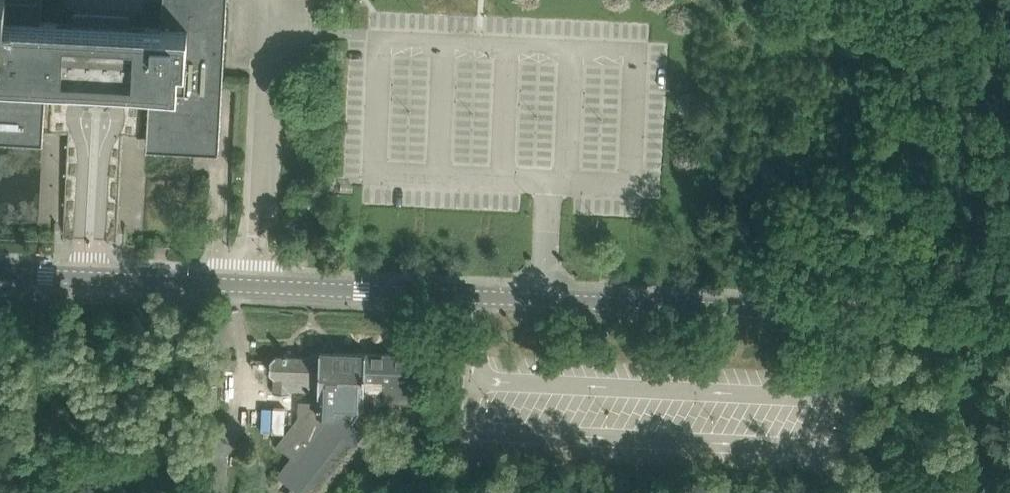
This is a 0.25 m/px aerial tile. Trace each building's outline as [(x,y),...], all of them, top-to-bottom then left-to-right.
[(148,145),(219,149),(223,87),(226,8),(161,4),(159,26),(128,24),(129,14),(73,10),(72,21),(40,19),(42,0),(0,0),(0,137),(43,140),(47,79),(99,81),(151,84),(148,145)] [(307,253),(307,239),(296,239),(296,254),(300,254),(300,253),(307,253)] [(282,475),(274,485),(285,492),(315,492),(363,430),(351,421),(364,405),(364,397),(414,399),(415,378),(418,378),(418,374),(419,354),(320,350),(320,351),(312,351),(311,355),(294,355),(294,353),(288,353),(288,351),(285,351),(285,354),(276,354),(271,359),(270,370),(275,376),(275,393),(291,393),(291,390),(311,391),(311,384),(318,384),(317,401),(299,400),(298,415),(277,444),(294,457),(280,474),(282,475)] [(403,420),(402,432),(414,433),(414,420),(403,420)]
